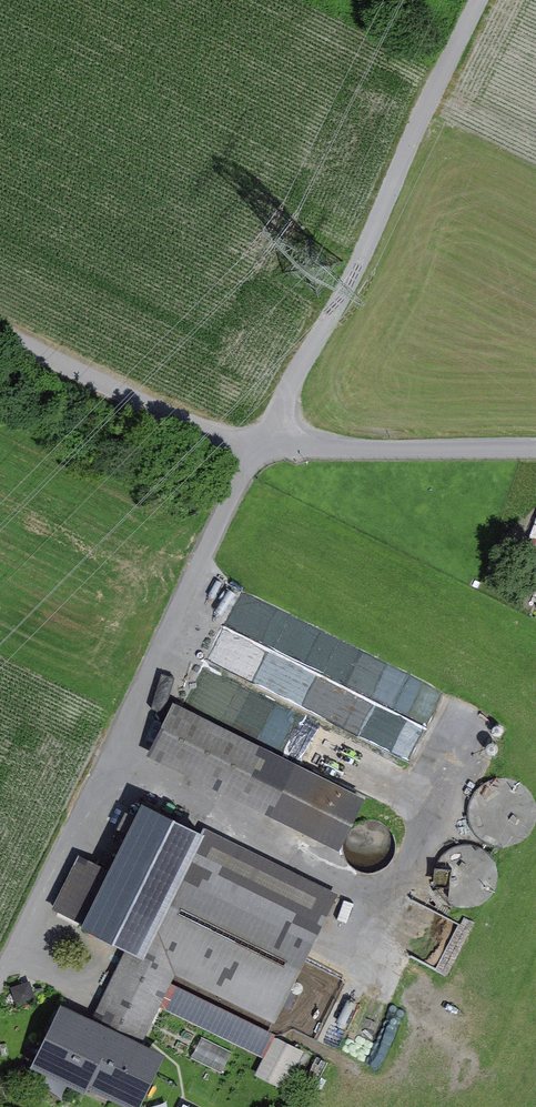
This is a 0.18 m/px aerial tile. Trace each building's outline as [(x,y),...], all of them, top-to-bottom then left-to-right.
[(375,796),(189,705),(164,755),(350,846),(375,796)] [(475,815),(479,828),(487,838),(499,845),(512,847),(525,843),(535,835),(535,790),(532,785),(520,778),(506,777),(493,781),(483,790),(476,801),(475,815)] [(183,975),(283,1023),(346,890),(162,803),(127,870),(102,924),(142,942),(107,1018),(71,1002),(44,1059),(146,1106),(147,1106),(174,1050),(152,1040),(183,975)] [(442,878),(446,889),(454,899),(465,905),(477,906),(489,902),(499,894),(505,882),(505,868),(500,856),(490,847),(477,843),(466,843),(456,848),(448,856),(443,867),(442,878)] [(90,853),(65,907),(102,924),(127,870),(90,853)] [(284,1033),(263,1072),(292,1088),(313,1048),(284,1033)]
